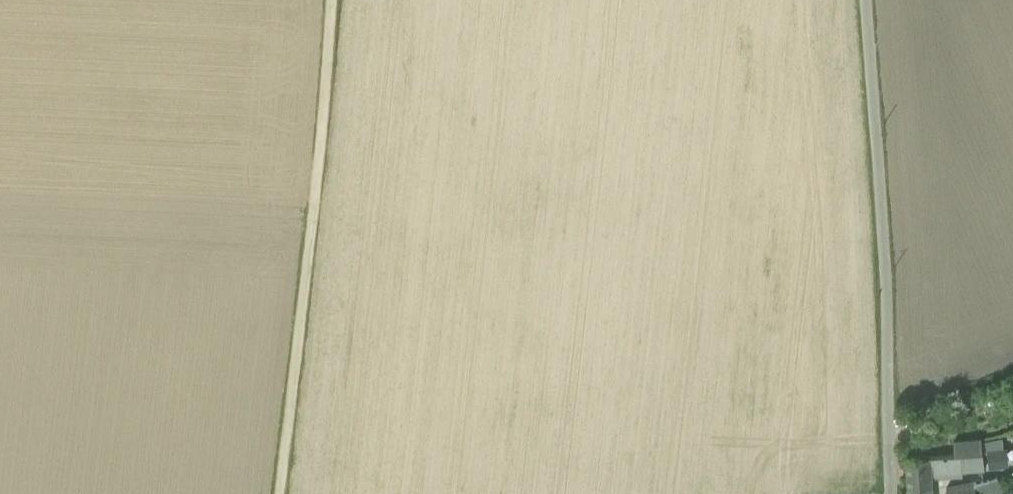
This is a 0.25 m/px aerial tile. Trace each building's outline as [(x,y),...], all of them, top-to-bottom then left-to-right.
[(983,454),(987,454),(987,450),(1004,448),(1003,438),(982,442),(983,454)] [(954,442),(955,455),(983,454),(982,442),(981,440),(954,442)] [(1004,448),(987,450),(987,454),(989,470),(1009,468),(1007,448),(1004,448)] [(984,470),(983,454),(955,455),(930,457),(931,473),(984,470)] [(907,458),(909,487),(932,486),(931,473),(930,457),(907,458)] [(982,480),(986,493),(1001,493),(996,477),(982,480)] [(982,480),(972,483),(975,493),(986,493),(982,480)] [(949,493),(975,493),(972,483),(948,490),(949,493)] [(932,486),(909,487),(909,493),(932,493),(932,486)]
